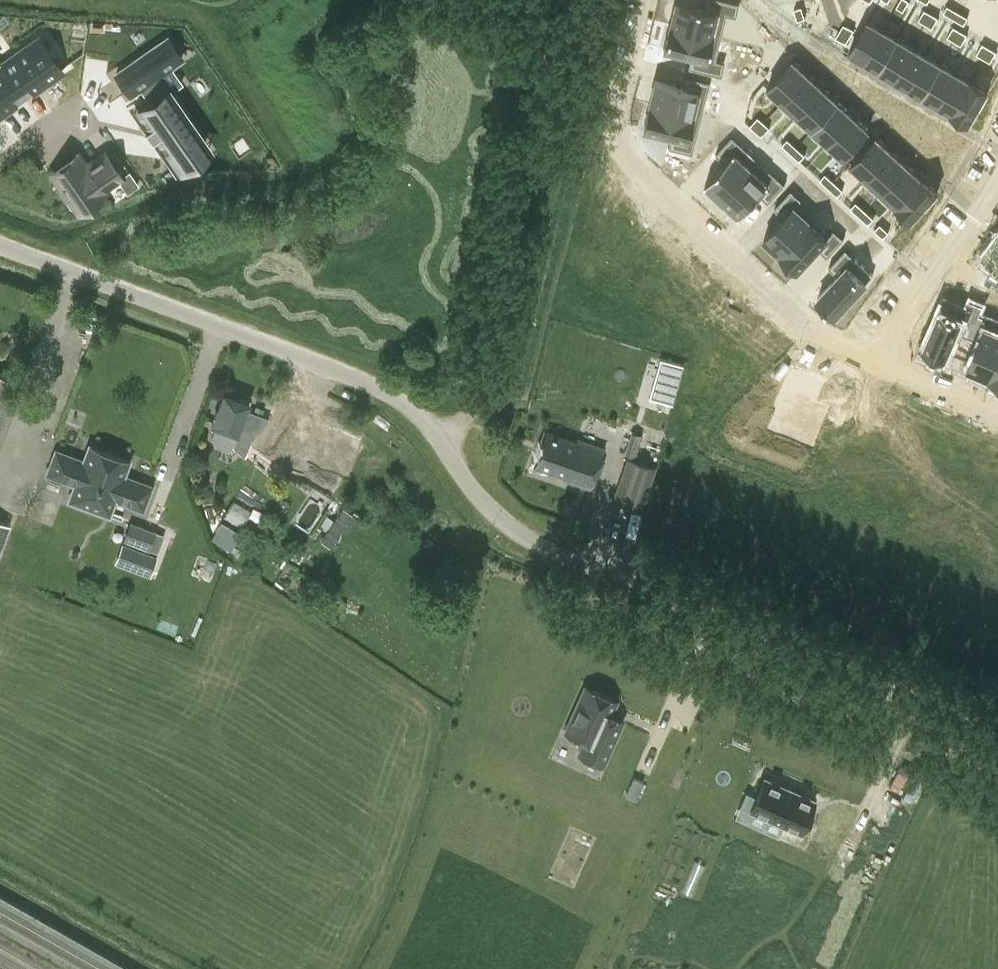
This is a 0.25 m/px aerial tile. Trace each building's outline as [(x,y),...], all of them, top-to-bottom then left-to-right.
[(669,24),(712,35),(717,12),(727,14),(730,2),(724,0),(705,0),(703,8),(675,1),(669,24)] [(897,6),(904,10),(910,0),(901,0),(897,6)] [(948,4),(944,11),(955,17),(959,10),(948,4)] [(802,6),(795,8),(799,20),(806,17),(802,6)] [(863,7),(859,14),(869,20),(873,13),(863,7)] [(925,9),(919,19),(926,23),(932,13),(925,9)] [(959,10),(955,17),(965,23),(969,16),(959,10)] [(932,13),(926,23),(933,27),(939,17),(932,13)] [(869,20),(850,52),(865,61),(884,29),(869,20)] [(844,23),(840,30),(851,36),(855,29),(844,23)] [(669,24),(664,47),(692,54),(689,66),(712,72),(715,60),(706,57),(712,35),(669,24)] [(954,26),(948,36),(955,40),(961,30),(954,26)] [(884,29),(865,61),(879,69),(898,37),(884,29)] [(840,30),(836,37),(847,43),(851,36),(840,30)] [(961,30),(955,40),(962,44),(968,34),(961,30)] [(167,37),(116,72),(130,93),(142,84),(152,99),(137,110),(178,170),(202,153),(189,135),(196,130),(170,92),(157,74),(170,65),(182,57),(167,37)] [(898,37),(879,69),(894,78),(913,46),(898,37)] [(27,46),(1,64),(18,88),(28,82),(32,88),(60,68),(42,42),(30,50),(27,46)] [(983,43),(977,53),(984,57),(990,47),(983,43)] [(913,46),(894,78),(908,86),(927,54),(913,46)] [(990,47),(984,57),(991,61),(997,51),(990,47)] [(927,54),(908,86),(923,95),(942,63),(927,54)] [(795,59),(769,86),(784,100),(810,73),(795,59)] [(13,101),(8,95),(18,88),(1,64),(0,62),(0,109),(13,101)] [(942,63),(923,95),(937,103),(956,71),(942,63)] [(956,71),(937,103),(952,112),(971,80),(956,71)] [(810,73),(784,100),(799,114),(825,86),(810,73)] [(656,81),(650,104),(692,115),(698,92),(707,94),(710,82),(687,76),(684,88),(656,81)] [(971,80),(952,112),(969,122),(988,90),(971,80)] [(825,86),(799,114),(814,128),(840,100),(825,86)] [(840,100),(814,128),(829,142),(855,114),(840,100)] [(650,104),(644,127),(672,134),(669,146),(692,152),(696,140),(686,137),(692,115),(650,104)] [(855,114),(829,142),(844,155),(870,128),(855,114)] [(759,116),(751,124),(757,130),(765,121),(759,116)] [(765,121),(757,130),(763,135),(771,126),(765,121)] [(725,161),(706,182),(724,198),(753,166),(736,150),(742,143),(733,135),(716,153),(725,161)] [(878,135),(853,163),(868,177),(893,149),(878,135)] [(789,138),(783,144),(792,152),(797,146),(789,138)] [(797,146),(792,152),(801,160),(806,154),(797,146)] [(893,149),(868,177),(883,191),(908,163),(893,149)] [(78,152),(50,171),(58,183),(55,186),(65,200),(68,197),(78,210),(105,191),(103,189),(122,176),(104,151),(86,164),(78,152)] [(908,163),(883,191),(898,204),(923,177),(908,163)] [(753,166),(724,198),(742,215),(761,193),(770,202),(786,184),(777,175),(770,182),(753,166)] [(826,173),(821,179),(830,187),(835,181),(826,173)] [(923,177),(898,204),(913,218),(938,191),(923,177)] [(835,181),(830,187),(839,195),(844,189),(835,181)] [(784,215),(765,236),(783,252),(812,220),(795,205),(801,197),(792,189),(775,207),(784,215)] [(857,201),(851,207),(860,215),(866,209),(857,201)] [(866,209),(860,215),(869,223),(875,217),(866,209)] [(812,220),(783,252),(800,269),(820,247),(829,256),(845,238),(836,229),(829,236),(812,220)] [(881,223),(875,229),(884,237),(890,231),(881,223)] [(984,253),(997,263),(997,237),(996,236),(984,253)] [(839,276),(820,298),(837,314),(867,282),(849,266),(856,259),(846,250),(830,268),(839,276)] [(940,311),(924,349),(946,359),(957,333),(968,338),(978,316),(966,311),(963,320),(940,311)] [(968,368),(990,378),(997,360),(997,335),(985,330),(989,320),(978,316),(968,338),(979,342),(968,368)] [(792,383),(779,412),(805,423),(814,403),(817,404),(823,390),(820,389),(824,379),(800,368),(805,357),(791,351),(779,377),(792,383)] [(683,364),(659,357),(649,397),(672,403),(683,364)] [(20,381),(0,373),(0,433),(20,381)] [(223,392),(211,422),(217,424),(212,436),(215,445),(227,449),(235,444),(239,433),(262,442),(257,455),(276,462),(293,418),(274,411),(271,418),(245,409),(248,401),(223,392)] [(622,428),(615,451),(636,458),(643,435),(622,428)] [(308,459),(350,474),(361,444),(319,429),(315,440),(301,435),(289,465),(304,470),(308,459)] [(563,478),(591,487),(604,447),(576,438),(575,439),(545,430),(533,466),(564,476),(563,478)] [(89,506),(109,452),(90,445),(84,461),(56,451),(48,473),(76,483),(70,499),(89,506)] [(109,452),(89,506),(109,514),(115,498),(142,508),(151,486),(123,475),(129,460),(109,452)] [(614,497),(640,505),(653,467),(627,458),(614,497)] [(213,538),(233,547),(241,530),(221,520),(213,538)] [(8,524),(0,521),(0,546),(8,524)] [(158,553),(165,534),(131,522),(124,540),(158,553)] [(116,563),(149,575),(155,557),(123,545),(116,563)] [(624,717),(610,711),(616,697),(586,684),(567,729),(585,737),(579,751),(604,762),(624,717)] [(750,806),(801,829),(815,797),(764,775),(750,806)] [(634,801),(643,782),(633,777),(624,797),(634,801)]
